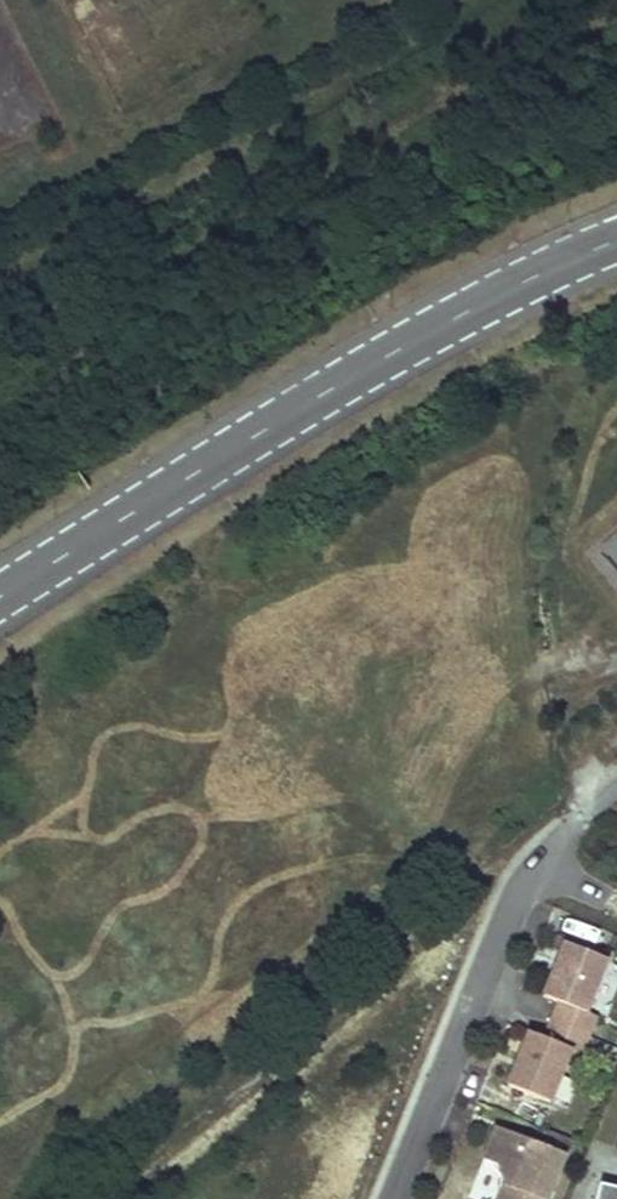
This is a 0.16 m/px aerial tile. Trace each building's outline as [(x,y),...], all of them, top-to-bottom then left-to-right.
[(585,1013),(606,961),(564,944),(554,970),(543,997),(558,1003),(551,1020),(587,1035),(594,1016),(585,1013)] [(549,1103),(569,1051),(579,1055),(587,1035),(551,1020),(543,1039),(528,1033),(520,1053),(507,1086),(549,1103)] [(493,1128),(483,1155),(494,1159),(504,1183),(497,1198),(544,1198),(569,1141),(546,1131),(540,1144),(493,1128)] [(598,1184),(595,1198),(616,1198),(616,1188),(598,1184)]
